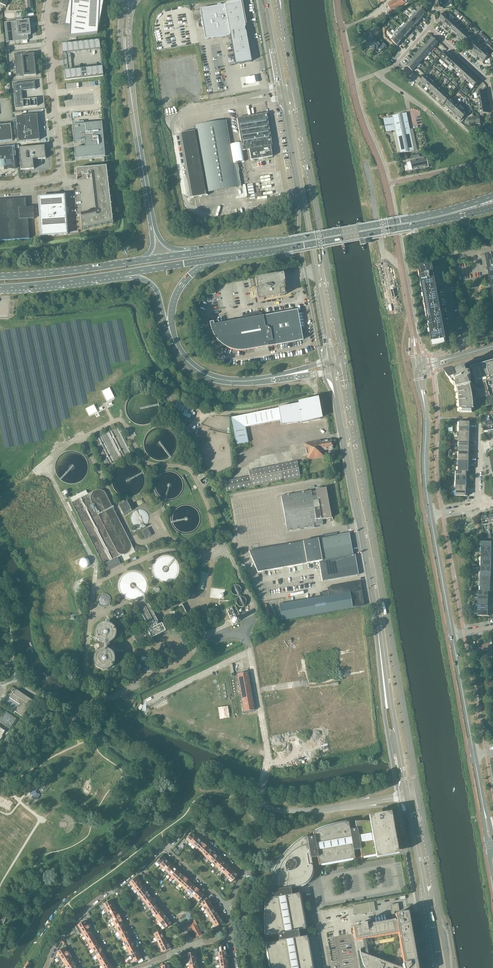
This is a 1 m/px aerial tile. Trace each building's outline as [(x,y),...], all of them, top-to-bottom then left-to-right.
[(64,26),(70,27),(71,27),(69,37),(77,36),(97,34),(97,31),(98,31),(104,0),(69,0),(64,26)] [(387,4),(392,12),(394,10),(394,11),(395,10),(394,10),(397,9),(399,7),(400,7),(402,5),(402,6),(402,5),(404,4),(405,4),(406,5),(408,4),(408,3),(413,0),(393,0),(392,1),(390,2),(389,2),(389,3),(387,4)] [(245,25),(241,2),(227,5),(226,5),(225,5),(200,10),(205,40),(230,35),(235,65),(251,62),(246,32),(245,32),(244,28),(245,27),(245,25)] [(427,14),(420,8),(417,12),(423,18),(427,14)] [(423,18),(417,12),(415,11),(411,15),(413,16),(420,22),(423,18)] [(15,18),(15,12),(2,13),(3,20),(15,18)] [(439,20),(443,23),(449,17),(445,13),(444,12),(441,13),(442,16),(439,20)] [(420,22),(413,16),(409,20),(416,26),(420,22)] [(449,17),(443,23),(447,27),(453,21),(449,17)] [(31,35),(29,20),(4,23),(6,43),(28,40),(27,35),(31,35)] [(406,24),(412,30),(416,26),(409,20),(406,24)] [(447,27),(451,31),(457,24),(453,21),(447,27)] [(406,24),(402,28),(409,34),(412,30),(406,24)] [(451,31),(455,34),(461,28),(457,24),(451,31)] [(402,28),(399,32),(405,38),(409,34),(402,28)] [(455,34),(459,38),(465,32),(461,28),(455,34)] [(399,32),(395,36),(401,42),(405,38),(399,32)] [(459,38),(463,42),(469,35),(465,32),(459,38)] [(469,35),(463,42),(467,45),(473,39),(469,35)] [(401,42),(395,36),(391,40),(398,46),(401,42)] [(368,42),(366,45),(375,51),(376,49),(378,50),(382,46),(370,37),(367,41),(368,42)] [(432,37),(428,41),(434,47),(438,43),(432,37)] [(61,45),(62,54),(63,54),(100,50),(99,41),(61,45)] [(428,41),(424,45),(431,51),(434,47),(428,41)] [(467,48),(471,51),(477,45),(473,41),(467,48)] [(424,45),(421,49),(427,55),(431,51),(424,45)] [(471,51),(475,55),(481,49),(477,45),(471,51)] [(421,49),(417,53),(424,59),(427,55),(421,49)] [(475,55),(479,59),(485,52),(481,49),(475,55)] [(442,58),(440,60),(444,64),(446,62),(452,55),(447,52),(442,58)] [(485,52),(479,59),(483,62),(487,59),(488,60),(490,60),(490,56),(489,56),(485,52)] [(417,53),(413,57),(420,63),(424,59),(417,53)] [(36,75),(34,54),(14,56),(17,77),(36,75)] [(446,62),(444,64),(448,67),(450,65),(456,59),(452,55),(446,62)] [(413,57),(410,61),(416,67),(420,63),(413,57)] [(450,65),(454,69),(460,63),(456,59),(450,65)] [(416,67),(410,61),(406,66),(413,71),(416,67)] [(454,69),(458,73),(464,66),(460,63),(454,69)] [(458,73),(462,76),(468,70),(464,66),(458,73)] [(65,80),(103,76),(102,67),(65,71),(64,71),(65,80)] [(468,70),(462,76),(466,80),(472,73),(468,70)] [(472,73),(466,80),(470,84),(476,77),(472,73)] [(420,82),(424,86),(430,79),(426,75),(420,82)] [(476,77),(470,84),(474,87),(480,81),(476,77)] [(434,83),(430,79),(424,86),(428,89),(434,83)] [(22,91),(35,89),(35,82),(13,84),(15,109),(37,106),(36,99),(23,100),(22,91)] [(432,93),(438,86),(434,83),(428,89),(432,93)] [(432,93),(436,97),(442,90),(438,86),(432,93)] [(436,97),(440,100),(446,94),(442,90),(436,97)] [(476,93),(477,99),(486,97),(485,91),(481,92),(478,90),(476,92),(476,93)] [(446,94),(440,100),(444,104),(450,98),(446,94)] [(452,98),(444,106),(449,110),(454,104),(454,103),(456,101),(452,98)] [(449,110),(453,114),(458,107),(454,104),(449,110)] [(453,114),(457,117),(463,111),(458,107),(453,114)] [(463,111),(457,117),(461,121),(467,115),(463,111)] [(401,154),(400,154),(415,151),(414,151),(407,114),(407,113),(393,116),(393,119),(385,121),(387,131),(396,129),(401,154)] [(187,132),(179,134),(190,198),(198,197),(207,195),(207,193),(222,190),(238,187),(241,187),(238,169),(237,163),(244,162),(242,151),(243,151),(244,151),(246,151),(248,150),(249,150),(251,161),(265,158),(272,157),(272,156),(272,153),(271,151),(270,146),(272,146),(272,145),(271,141),(271,140),(272,140),(271,136),(270,136),(270,134),(271,134),(270,130),(269,131),(266,114),(264,114),(253,116),(239,118),(237,119),(241,143),(240,144),(234,144),(230,145),(226,122),(227,121),(226,120),(210,123),(194,126),(194,127),(195,127),(196,131),(187,132)] [(479,116),(474,117),(475,126),(481,125),(480,120),(481,120),(484,115),(484,114),(480,115),(479,116)] [(16,117),(18,142),(39,140),(37,115),(16,117)] [(475,126),(474,117),(468,118),(465,120),(469,124),(470,127),(475,126)] [(72,125),(73,139),(75,139),(76,142),(84,141),(85,145),(84,146),(84,147),(85,147),(74,148),(75,159),(105,156),(104,146),(103,146),(103,141),(104,141),(102,123),(72,125)] [(12,141),(11,125),(0,126),(0,142),(12,141)] [(37,162),(37,160),(46,159),(45,146),(19,148),(21,170),(34,169),(33,160),(34,160),(35,162),(37,162)] [(5,167),(5,170),(15,169),(13,147),(0,148),(0,167),(5,167)] [(410,162),(412,171),(429,167),(427,158),(410,162)] [(106,167),(76,170),(77,179),(79,177),(79,174),(93,173),(94,175),(97,175),(101,212),(98,217),(86,219),(85,216),(80,216),(80,215),(80,214),(81,230),(82,230),(112,223),(106,167)] [(64,196),(39,198),(41,236),(67,234),(64,196)] [(29,239),(28,219),(34,219),(33,208),(26,208),(26,199),(0,201),(0,241),(29,239)] [(432,345),(446,342),(433,268),(420,270),(419,271),(432,345)] [(283,285),(285,285),(283,274),(277,275),(277,276),(256,280),(258,289),(256,290),(258,301),(264,300),(264,299),(285,295),(283,285)] [(232,350),(236,351),(241,351),(246,351),(301,341),(296,312),(263,318),(263,316),(211,326),(211,324),(210,324),(211,326),(212,331),(214,335),(216,339),(220,343),(223,346),(227,348),(232,350)] [(462,368),(462,369),(457,372),(457,371),(446,374),(445,374),(454,386),(455,390),(456,394),(457,397),(457,401),(458,405),(458,409),(458,413),(473,413),(474,410),(492,404),(492,395),(490,395),(486,381),(492,379),(492,362),(468,369),(469,369),(466,369),(465,365),(462,368)] [(114,398),(109,388),(102,392),(107,402),(114,398)] [(129,399),(127,401),(127,402),(126,406),(126,411),(128,416),(130,419),(134,423),(139,424),(144,425),(149,423),(153,421),(157,416),(157,415),(158,411),(159,406),(157,401),(154,397),(151,394),(146,392),(141,392),(136,393),(131,396),(129,399)] [(195,407),(178,399),(174,407),(191,415),(194,409),(195,407)] [(301,421),(302,423),(320,419),(317,404),(313,401),(278,408),(278,409),(231,418),(237,445),(248,443),(245,428),(280,421),(281,425),(301,421)] [(94,405),(85,409),(89,417),(97,413),(94,405)] [(489,422),(488,422),(484,423),(483,419),(481,419),(482,424),(484,432),(490,431),(489,422)] [(174,453),(177,448),(177,443),(176,438),(174,434),(170,431),(166,428),(164,428),(161,427),(159,427),(155,428),(153,429),(151,430),(148,433),(145,437),(144,442),(144,447),(146,451),(149,456),(153,459),(157,460),(162,460),(167,459),(171,457),(174,453)] [(333,449),(331,440),(322,442),(322,441),(304,444),(307,460),(324,457),(323,451),(329,450),(330,450),(333,449)] [(70,451),(69,451),(65,452),(61,455),(57,459),(55,465),(55,471),(57,476),(61,481),(66,484),(72,484),(76,484),(81,481),(85,476),(87,471),(88,464),(84,458),(80,454),(75,452),(70,451)] [(249,477),(224,482),(226,492),(282,480),(282,482),(300,478),(296,461),(248,471),(249,477)] [(144,486),(145,482),(145,481),(144,476),(143,473),(140,468),(136,466),(132,464),(128,464),(123,465),(118,467),(116,470),(113,474),(112,478),(112,484),(114,488),(117,493),(121,496),(125,497),(130,497),(134,496),(139,493),(142,490),(144,486)] [(175,500),(177,499),(179,498),(182,493),(184,489),(184,484),(183,480),(180,476),(176,472),(171,471),(167,471),(163,472),(158,475),(155,479),(154,483),(154,488),(155,492),(157,496),(161,499),(166,501),(170,501),(175,500)] [(311,491),(280,496),(287,531),(311,527),(317,526),(323,525),(322,520),(332,518),(330,507),(328,507),(325,488),(316,490),(316,491),(311,492),(311,491)] [(127,501),(118,505),(123,515),(131,511),(127,501)] [(181,505),(180,505),(177,507),(174,509),(172,513),(171,518),(171,522),(172,527),(176,531),(179,533),(184,534),(188,535),(193,533),(196,531),(199,528),(201,523),(201,519),(200,514),(198,510),(196,507),(192,505),(188,504),(185,504),(181,505)] [(136,527),(139,527),(142,527),(145,526),(147,524),(149,521),(149,518),(148,515),(146,512),(144,511),(141,510),(138,510),(135,511),(133,514),(131,516),(131,519),(132,522),(134,525),(136,527)] [(489,524),(487,516),(481,517),(482,525),(487,524),(488,529),(490,528),(489,524)] [(147,528),(142,531),(146,539),(151,536),(147,528)] [(318,561),(322,582),(357,575),(355,568),(357,568),(356,563),(355,563),(353,555),(351,556),(347,534),(288,544),(248,552),(257,573),(318,561)] [(154,575),(155,577),(156,578),(158,580),(161,582),(164,583),(167,583),(171,583),(174,582),(176,580),(179,577),(180,574),(181,571),(181,569),(180,566),(179,563),(177,560),(175,558),(172,556),(169,555),(165,555),(162,556),(159,557),(156,560),(154,562),(153,565),(153,569),(153,572),(154,575)] [(148,582),(147,580),(147,579),(145,576),(142,573),(139,572),(136,571),(132,571),(129,571),(126,573),(123,575),(121,577),(120,580),(119,584),(119,587),(120,591),(121,594),(124,596),(127,598),(130,599),(133,600),(136,600),(140,598),(143,597),(145,594),(147,591),(148,588),(148,585),(148,582)] [(200,572),(197,590),(204,590),(207,573),(200,572)] [(279,605),(282,621),(362,606),(361,598),(362,597),(361,590),(359,590),(358,582),(327,587),(328,591),(319,593),(320,597),(279,605)] [(231,588),(231,591),(232,593),(234,594),(236,595),(238,595),(239,593),(241,592),(241,589),(240,587),(238,585),(236,585),(234,585),(232,586),(231,588)] [(99,603),(100,605),(102,606),(104,607),(107,606),(109,605),(110,603),(110,601),(110,599),(109,597),(107,596),(105,595),(103,595),(101,596),(99,598),(99,600),(99,603)] [(237,600),(237,603),(237,605),(239,606),(241,607),(243,606),(245,605),(246,603),(247,601),(246,599),(244,597),(242,597),(240,597),(238,598),(237,600)] [(183,606),(172,611),(176,619),(187,614),(183,606)] [(122,611),(114,614),(117,619),(124,616),(122,611)] [(95,634),(97,637),(99,640),(102,642),(106,642),(109,641),(112,640),(114,637),(115,634),(116,631),(115,628),(114,626),(112,624),(109,622),(106,622),(103,622),(100,623),(97,625),(96,628),(95,631),(95,634)] [(134,635),(133,636),(134,636),(135,639),(138,645),(147,640),(146,638),(146,637),(147,637),(150,636),(151,639),(153,642),(163,637),(164,637),(163,636),(167,634),(166,631),(162,624),(161,623),(159,624),(149,629),(147,630),(144,631),(143,632),(142,631),(134,635)] [(94,661),(96,664),(98,667),(101,668),(105,669),(108,668),(111,667),(113,664),(114,661),(115,658),(114,655),(113,653),(111,651),(108,649),(105,648),(102,649),(99,650),(96,652),(95,655),(94,658),(94,661)] [(137,662),(134,670),(141,672),(142,673),(142,672),(143,670),(144,668),(145,665),(145,664),(137,662)] [(248,673),(237,674),(244,712),(255,710),(248,673)] [(33,701),(16,690),(13,694),(12,693),(9,698),(20,705),(21,705),(19,708),(18,707),(15,712),(22,717),(30,705),(33,701)] [(7,732),(9,729),(10,729),(17,719),(6,712),(3,717),(2,716),(0,719),(0,727),(7,732)] [(4,735),(7,737),(9,734),(7,732),(0,727),(0,741),(4,735)] [(33,788),(29,793),(33,795),(32,797),(34,799),(36,800),(40,795),(36,792),(37,791),(33,788)] [(265,921),(265,922),(265,923),(265,924),(265,925),(265,926),(265,927),(265,928),(265,929),(265,930),(265,931),(265,932),(265,933),(265,934),(265,935),(265,936),(265,937),(277,935),(279,941),(266,944),(266,945),(266,946),(266,947),(266,948),(267,948),(267,949),(267,950),(267,951),(267,952),(267,953),(267,954),(268,955),(268,956),(268,957),(268,958),(268,959),(268,960),(269,960),(269,961),(269,962),(269,963),(269,964),(270,964),(270,965),(270,966),(270,967),(312,967),(307,936),(299,938),(298,931),(305,930),(299,894),(291,895),(290,889),(297,888),(298,888),(298,887),(299,887),(300,887),(301,887),(301,886),(302,886),(303,886),(303,885),(304,885),(305,885),(305,884),(306,884),(306,883),(307,883),(307,882),(308,882),(308,881),(309,881),(309,880),(310,880),(310,879),(310,878),(311,878),(311,877),(311,876),(312,876),(312,875),(312,874),(312,873),(312,872),(312,871),(313,871),(313,870),(313,869),(313,868),(312,868),(312,867),(312,866),(311,859),(317,858),(319,866),(355,859),(354,851),(360,850),(361,858),(376,855),(376,859),(398,855),(391,813),(369,817),(370,822),(369,822),(368,822),(367,822),(366,822),(365,822),(364,822),(363,822),(362,822),(361,822),(360,822),(359,822),(358,822),(357,822),(356,822),(355,822),(356,830),(350,831),(348,823),(347,823),(346,823),(345,823),(344,823),(343,823),(342,823),(342,824),(341,824),(340,824),(339,824),(338,824),(337,824),(337,825),(336,825),(335,825),(334,825),(332,826),(331,826),(330,826),(329,826),(329,827),(328,827),(327,827),(326,827),(326,828),(325,828),(324,828),(323,828),(323,829),(322,829),(321,829),(320,829),(320,830),(319,830),(318,830),(318,831),(317,831),(316,831),(315,831),(315,832),(314,832),(313,832),(313,833),(314,838),(307,839),(307,836),(306,836),(306,837),(305,837),(304,837),(304,838),(303,838),(302,839),(301,839),(301,840),(300,840),(299,841),(298,841),(298,842),(297,842),(297,843),(296,843),(296,844),(295,844),(294,844),(294,845),(293,845),(293,846),(292,846),(292,847),(291,847),(291,848),(290,848),(290,849),(289,849),(289,850),(288,850),(288,851),(287,851),(287,852),(286,852),(286,853),(285,853),(285,854),(284,854),(284,855),(284,856),(283,856),(283,857),(282,857),(282,858),(281,858),(281,859),(280,860),(280,861),(279,861),(279,862),(279,863),(278,863),(278,864),(277,864),(277,865),(277,866),(276,866),(276,867),(276,868),(275,868),(275,869),(275,870),(274,870),(274,871),(274,872),(273,872),(273,873),(273,874),(272,874),(272,875),(272,876),(271,877),(271,878),(271,879),(270,879),(270,880),(270,881),(270,882),(269,882),(269,883),(269,884),(269,885),(269,886),(268,886),(268,887),(268,888),(268,889),(268,890),(267,890),(267,891),(267,892),(267,893),(270,893),(271,899),(266,900),(266,901),(266,902),(266,903),(266,904),(265,905),(265,906),(265,907),(265,908),(265,909),(265,910),(265,911),(265,912),(265,913),(265,914),(265,915),(265,916),(265,917),(265,918),(265,919),(265,920),(265,921)] [(186,839),(190,843),(195,836),(196,836),(192,832),(186,839)] [(190,843),(192,845),(198,839),(195,836),(190,843)] [(192,845),(195,848),(201,841),(198,839),(192,845)] [(195,848),(198,850),(204,844),(201,841),(195,848)] [(206,847),(204,844),(198,850),(201,853),(206,847)] [(209,849),(206,847),(201,853),(203,855),(209,849)] [(203,855),(206,858),(212,852),(209,849),(203,855)] [(206,858),(209,861),(215,854),(212,852),(206,858)] [(212,863),(218,857),(215,854),(209,861),(212,863)] [(160,866),(166,860),(166,859),(162,856),(156,863),(160,866)] [(215,866),(220,860),(218,857),(212,863),(215,866)] [(163,868),(168,862),(166,860),(160,866),(163,868)] [(217,868),(223,862),(220,860),(215,866),(217,868)] [(163,868),(165,871),(171,865),(168,862),(163,868)] [(220,871),(226,865),(223,862),(217,868),(220,871)] [(168,874),(174,868),(171,865),(165,871),(168,874)] [(229,867),(226,865),(220,871),(223,874),(229,867)] [(231,870),(229,867),(223,874),(226,876),(231,870)] [(174,868),(168,874),(171,876),(177,870),(174,868)] [(174,879),(179,873),(177,870),(171,876),(174,879)] [(234,873),(231,870),(226,876),(228,879),(234,873)] [(234,873),(228,879),(232,882),(238,875),(235,872),(234,873)] [(176,881),(182,875),(179,873),(174,879),(176,881)] [(176,881),(179,884),(185,878),(182,875),(176,881)] [(129,883),(132,887),(139,882),(140,881),(137,877),(129,883)] [(179,884),(182,887),(188,880),(185,878),(179,884)] [(191,883),(188,880),(182,887),(185,889),(191,883)] [(193,886),(191,883),(185,889),(188,892),(193,886)] [(135,890),(137,893),(144,888),(141,885),(135,890)] [(190,894),(196,888),(193,886),(188,892),(190,894)] [(137,893),(139,896),(146,891),(144,888),(137,893)] [(193,897),(199,891),(196,888),(190,894),(193,897)] [(139,896),(141,899),(148,894),(146,891),(139,896)] [(196,900),(202,893),(199,891),(193,897),(196,900)] [(199,902),(205,896),(202,893),(196,900),(199,902)] [(141,899),(144,902),(150,897),(148,894),(141,899)] [(144,902),(146,905),(153,900),(150,897),(144,902)] [(104,904),(106,909),(113,905),(114,905),(112,900),(104,904)] [(146,905),(148,908),(155,903),(153,900),(146,905)] [(148,908),(151,911),(157,906),(155,903),(148,908)] [(151,911),(153,914),(160,909),(157,906),(151,911)] [(153,914),(155,917),(162,912),(160,909),(153,914)] [(207,914),(205,915),(207,918),(209,917),(216,913),(214,910),(207,914)] [(155,917),(158,920),(164,915),(162,912),(155,917)] [(360,925),(360,927),(353,928),(354,933),(355,941),(361,940),(363,940),(364,944),(364,947),(365,952),(363,951),(361,950),(360,950),(360,949),(359,949),(359,950),(360,951),(360,952),(360,953),(360,954),(360,955),(360,956),(361,957),(361,958),(361,959),(362,960),(362,961),(362,962),(363,963),(363,964),(363,965),(364,965),(364,966),(364,967),(365,967),(418,967),(408,913),(404,913),(395,915),(396,920),(394,921),(393,921),(371,925),(367,925),(366,925),(360,925)] [(158,920),(160,923),(167,918),(164,915),(158,920)] [(160,923),(162,926),(169,921),(167,918),(160,923)] [(220,919),(212,923),(215,928),(223,923),(220,919)] [(192,936),(194,939),(202,935),(197,926),(197,925),(195,920),(184,926),(190,937),(192,936)] [(75,927),(78,931),(87,925),(88,925),(85,921),(75,927)] [(167,927),(170,925),(171,924),(169,921),(162,926),(165,929),(167,927)] [(78,931),(80,934),(82,933),(89,929),(87,925),(78,931)] [(167,945),(160,948),(162,953),(170,949),(171,948),(169,944),(168,944),(167,945)] [(57,953),(59,957),(60,957),(67,952),(65,948),(57,953)] [(61,960),(69,955),(67,952),(60,957),(59,957),(54,960),(56,963),(61,960)]
